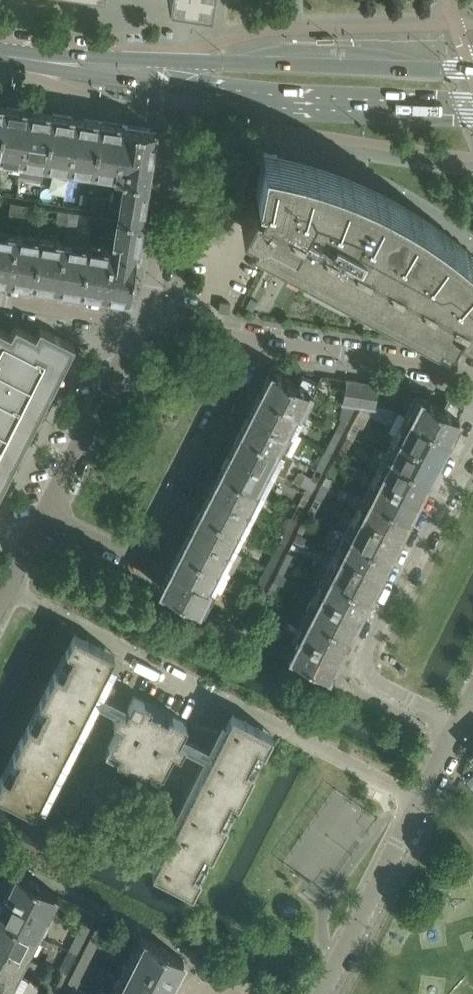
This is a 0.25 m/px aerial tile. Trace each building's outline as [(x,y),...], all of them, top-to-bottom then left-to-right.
[(5,106),(0,139),(0,158),(21,161),(29,110),(5,106)] [(52,114),(29,110),(21,161),(44,165),(52,114)] [(77,118),(52,114),(44,165),(69,169),(77,118)] [(101,121),(77,118),(69,169),(93,173),(101,121)] [(124,125),(101,121),(93,173),(116,176),(124,125)] [(150,129),(124,125),(116,176),(123,177),(147,181),(154,135),(150,129)] [(278,155),(263,152),(257,185),(250,180),(244,200),(252,200),(240,220),(253,226),(250,231),(272,243),(275,238),(285,243),(282,249),(304,261),(307,255),(317,260),(314,266),(337,278),(340,272),(350,278),(347,283),(370,296),(373,290),(383,295),(380,301),(402,313),(405,307),(415,313),(412,318),(435,330),(438,325),(448,330),(447,330),(449,331),(457,317),(472,326),(472,253),(471,251),(441,227),(408,206),(374,187),(338,172),(302,161),(278,155)] [(147,181),(123,177),(117,215),(141,219),(147,181)] [(8,216),(18,218),(21,204),(11,202),(8,216)] [(30,205),(21,204),(18,218),(28,219),(30,205)] [(55,231),(64,232),(68,211),(58,209),(55,231)] [(77,212),(68,211),(64,232),(74,234),(77,212)] [(115,227),(116,220),(117,219),(96,215),(94,223),(115,227)] [(135,256),(140,224),(116,220),(115,227),(113,240),(121,241),(119,252),(119,254),(135,256)] [(0,233),(0,277),(9,278),(16,236),(0,233)] [(40,240),(16,236),(9,278),(33,282),(40,240)] [(64,243),(40,240),(33,282),(57,286),(64,243)] [(88,247),(64,243),(57,286),(81,290),(88,247)] [(111,251),(88,247),(81,290),(105,293),(111,251)] [(135,256),(119,254),(119,252),(111,251),(105,293),(129,297),(135,256)] [(230,303),(220,301),(219,311),(229,312),(230,303)] [(10,474),(4,471),(9,461),(14,451),(20,454),(34,427),(28,424),(33,414),(38,404),(44,407),(57,379),(52,377),(57,367),(62,357),(67,360),(75,345),(40,327),(36,336),(15,325),(11,334),(0,329),(0,493),(10,474)] [(271,370),(260,391),(303,413),(318,383),(302,375),(298,384),(271,370)] [(347,379),(343,403),(356,405),(359,381),(347,379)] [(365,382),(362,406),(374,408),(378,384),(365,382)] [(260,391),(250,412),(293,433),(303,413),(260,391)] [(416,394),(405,416),(447,438),(464,405),(448,397),(442,408),(416,394)] [(341,433),(356,405),(343,403),(339,419),(341,420),(336,430),(341,433)] [(374,408),(362,406),(356,417),(363,420),(366,422),(374,408)] [(250,412),(240,431),(283,453),(293,433),(250,412)] [(447,438),(405,416),(394,436),(437,458),(447,438)] [(356,417),(346,436),(353,439),(363,420),(356,417)] [(331,453),(341,433),(336,430),(326,450),(331,453)] [(240,431),(230,450),(273,472),(283,453),(240,431)] [(346,436),(336,456),(343,459),(353,439),(346,436)] [(437,458),(394,436),(385,455),(428,477),(437,458)] [(230,450),(220,469),(263,491),(273,472),(230,450)] [(321,472),(331,453),(326,450),(316,469),(321,472)] [(428,477),(385,455),(375,475),(417,497),(428,477)] [(336,456),(326,475),(333,478),(343,459),(336,456)] [(220,469),(210,489),(253,511),(263,491),(220,469)] [(311,492),(321,472),(316,469),(311,478),(302,473),(297,484),(306,489),(311,492)] [(326,475),(317,494),(323,498),(333,478),(326,475)] [(417,497),(375,475),(365,494),(408,516),(417,497)] [(210,489),(201,509),(243,530),(253,511),(210,489)] [(303,508),(311,492),(306,489),(298,506),(303,508)] [(317,494),(307,514),(313,517),(323,498),(317,494)] [(408,516),(365,494),(355,514),(398,536),(408,516)] [(295,507),(285,527),(291,530),(301,511),(295,507)] [(201,509),(190,528),(233,550),(243,530),(201,509)] [(304,535),(313,517),(307,514),(297,533),(303,537),(304,535)] [(398,536),(355,514),(345,533),(388,555),(398,536)] [(285,527),(275,546),(281,550),(291,530),(285,527)] [(243,555),(233,550),(190,528),(181,547),(234,574),(243,555)] [(315,541),(304,535),(303,537),(297,533),(287,553),(293,556),(294,555),(297,556),(302,546),(306,546),(312,548),(315,541)] [(388,555),(345,533),(335,553),(378,575),(388,555)] [(275,546),(265,566),(271,570),(281,550),(275,546)] [(234,574),(181,547),(171,567),(214,589),(224,594),(234,574)] [(283,576),(293,556),(287,553),(277,573),(283,576)] [(378,575),(335,553),(325,572),(368,594),(378,575)] [(265,566),(255,585),(262,588),(271,570),(265,566)] [(171,567),(160,587),(203,609),(214,589),(171,567)] [(368,594),(325,572),(315,592),(358,614),(368,594)] [(274,595),(279,583),(289,588),(293,581),(283,576),(277,573),(267,591),(274,595)] [(255,585),(245,605),(251,608),(262,588),(255,585)] [(267,591),(257,611),(264,614),(274,595),(267,591)] [(358,614),(315,592),(306,611),(348,633),(358,614)] [(243,624),(251,608),(245,605),(237,621),(243,624)] [(258,625),(264,614),(257,611),(248,630),(261,637),(262,635),(259,625),(258,625)] [(348,633),(306,611),(296,631),(338,653),(348,633)] [(338,653),(296,631),(285,651),(328,673),(338,653)] [(55,669),(39,701),(46,704),(41,715),(36,725),(29,721),(13,753),(20,757),(10,777),(2,773),(0,778),(0,793),(34,810),(93,694),(99,682),(114,652),(74,632),(55,669)] [(131,698),(99,682),(93,694),(118,707),(127,712),(130,707),(128,706),(131,698)] [(127,712),(118,707),(113,719),(119,722),(108,743),(119,749),(116,756),(148,772),(151,765),(162,771),(173,749),(179,753),(185,741),(177,737),(179,732),(181,733),(185,725),(187,722),(133,694),(131,698),(128,706),(130,707),(127,712)] [(232,712),(222,732),(218,741),(211,754),(152,870),(192,890),(201,874),(193,870),(204,850),(211,853),(227,822),(220,818),(230,798),(237,801),(272,733),(232,712)] [(218,741),(185,725),(181,733),(179,732),(177,737),(185,741),(211,754),(218,741)] [(16,872),(5,893),(48,915),(58,894),(16,872)] [(0,903),(0,915),(38,934),(48,915),(5,893),(0,903)] [(86,935),(90,926),(96,913),(89,909),(78,931),(86,935)] [(28,954),(38,934),(0,915),(0,940),(28,954)] [(100,941),(105,932),(110,921),(102,917),(92,937),(100,941)] [(76,954),(86,935),(78,931),(68,950),(76,954)] [(183,958),(141,936),(130,956),(173,978),(183,958)] [(90,961),(100,941),(92,937),(82,957),(90,961)] [(18,974),(28,954),(0,940),(0,965),(18,974)] [(66,974),(70,965),(76,954),(68,950),(58,970),(66,974)] [(130,956),(120,976),(154,993),(165,993),(173,978),(130,956)] [(79,981),(84,972),(90,961),(82,957),(71,977),(79,981)] [(8,993),(18,974),(0,965),(0,989),(8,993)] [(55,993),(66,974),(58,970),(48,989),(55,993)] [(120,976),(111,993),(154,993),(120,976)] [(79,981),(71,977),(62,993),(73,993),(79,981)]
